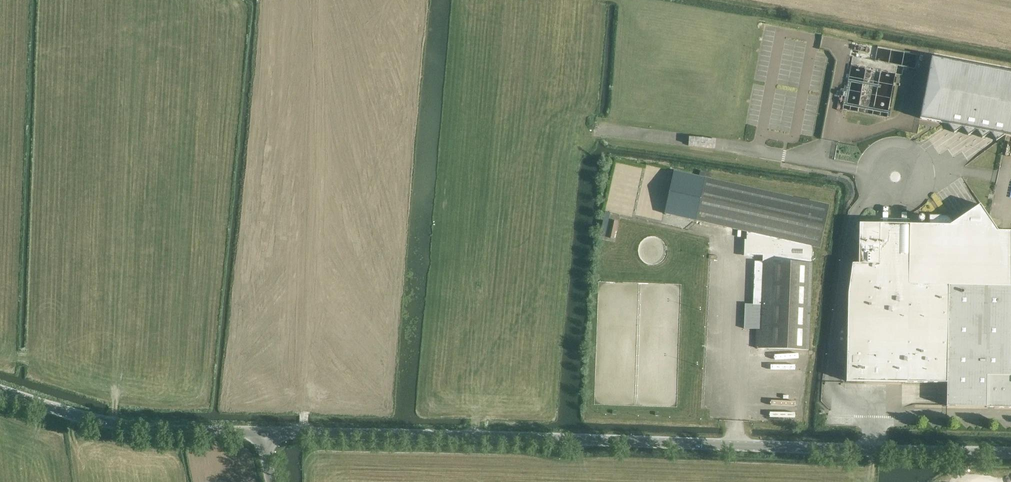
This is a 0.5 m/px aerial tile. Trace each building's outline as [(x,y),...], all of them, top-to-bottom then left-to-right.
[(915,69),(917,53),(859,43),(856,57),(852,56),(843,108),(873,113),(874,108),(881,109),(882,108),(888,109),(896,65),(915,69)] [(920,118),(948,123),(954,133),(962,127),(968,135),(976,130),(982,138),(991,132),(996,141),(1005,134),(1010,135),(1010,72),(932,57),(920,118)] [(820,248),(829,205),(704,177),(674,171),(664,214),(695,220),(746,232),(745,255),(762,256),(762,261),(754,261),(752,300),(753,300),(752,304),(744,304),(743,328),(756,329),(756,348),(808,350),(811,263),(812,263),(813,246),(820,248)] [(998,231),(980,204),(953,223),(948,215),(929,215),(929,225),(908,224),(908,244),(880,244),(881,224),(859,223),(858,264),(852,264),(848,294),(846,382),(906,383),(947,383),(947,406),(987,407),(987,408),(1010,408),(1010,231),(998,231)]
